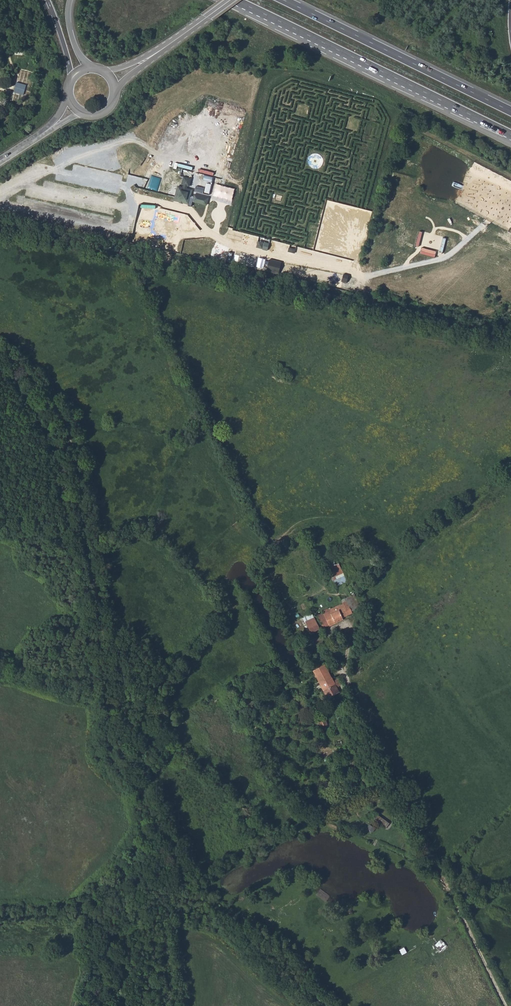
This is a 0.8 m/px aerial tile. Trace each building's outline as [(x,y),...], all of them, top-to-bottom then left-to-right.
[(17,81),(15,91),(25,93),(26,83),(17,81)] [(182,179),(180,186),(182,187),(185,187),(187,188),(189,181),(182,179)] [(176,188),(173,202),(187,206),(188,200),(189,197),(190,191),(184,190),(182,190),(176,188)] [(191,201),(191,203),(205,206),(206,199),(192,196),(192,198),(191,201)] [(255,250),(266,252),(268,245),(257,242),(255,250)] [(281,264),(268,262),(266,273),(278,275),(281,264)] [(335,555),(323,560),(335,586),(347,581),(335,555)] [(345,599),(352,610),(360,606),(353,595),(345,599)] [(342,618),(347,615),(353,612),(352,610),(345,599),(339,601),(341,604),(328,610),(328,609),(322,612),(323,614),(329,626),(329,627),(335,624),(334,622),(342,618)] [(323,629),(329,626),(323,614),(317,617),(323,629)] [(319,628),(314,617),(306,622),(311,632),(319,628)] [(333,681),(324,664),(313,670),(327,698),(339,692),(337,688),(342,685),(338,678),(333,681)] [(324,717),(317,719),(318,726),(326,724),(324,717)] [(389,824),(376,815),(372,820),(385,829),(389,824)] [(434,943),(440,951),(447,946),(440,938),(434,943)]
